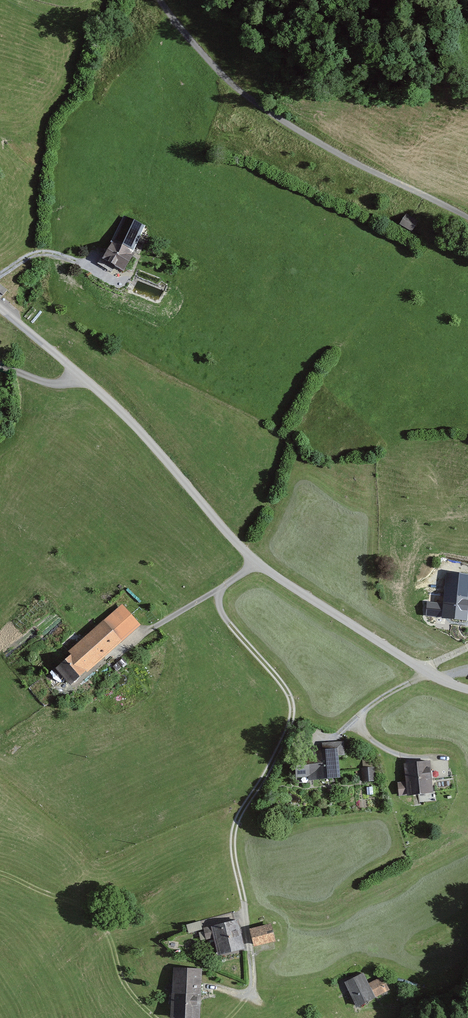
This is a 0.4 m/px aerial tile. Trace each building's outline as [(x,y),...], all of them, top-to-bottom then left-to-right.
[(407,214),(400,227),(413,235),(420,222),(407,214)] [(125,217),(104,257),(122,266),(143,226),(125,217)] [(446,574),(445,604),(427,603),(426,619),(467,621),(467,576),(446,574)] [(122,603),(104,619),(123,641),(141,624),(122,603)] [(122,642),(104,621),(63,655),(81,676),(122,642)] [(65,658),(43,678),(58,696),(81,676),(65,658)] [(313,764),(294,765),(296,782),(341,780),(339,757),(346,757),(345,741),(323,743),(324,753),(312,753),(313,764)] [(431,763),(405,765),(406,780),(399,781),(400,796),(434,793),(431,763)] [(374,768),(361,768),(362,783),(375,782),(374,768)] [(240,918),(204,927),(207,940),(215,938),(219,955),(247,948),(240,918)] [(273,925),(253,928),(256,945),(276,942),(273,925)] [(202,969),(173,967),(173,992),(201,994),(202,969)] [(366,972),(344,983),(356,1007),(389,991),(383,978),(371,984),(366,972)] [(173,992),(172,1017),(200,1017),(201,994),(173,992)]
